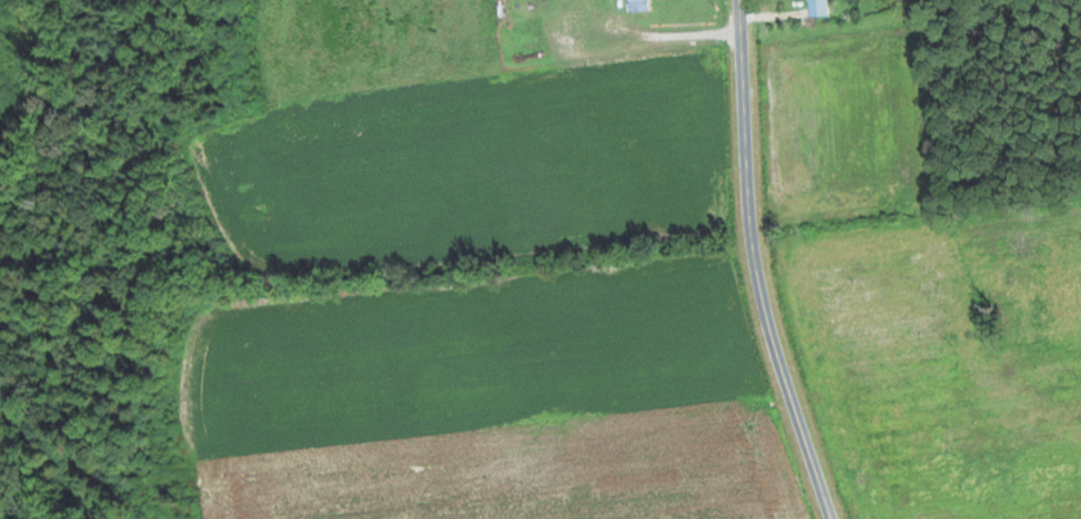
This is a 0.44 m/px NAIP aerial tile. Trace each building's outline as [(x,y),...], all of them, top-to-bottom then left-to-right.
[(807,16),(827,16),(827,0),(807,0),(807,16)]
